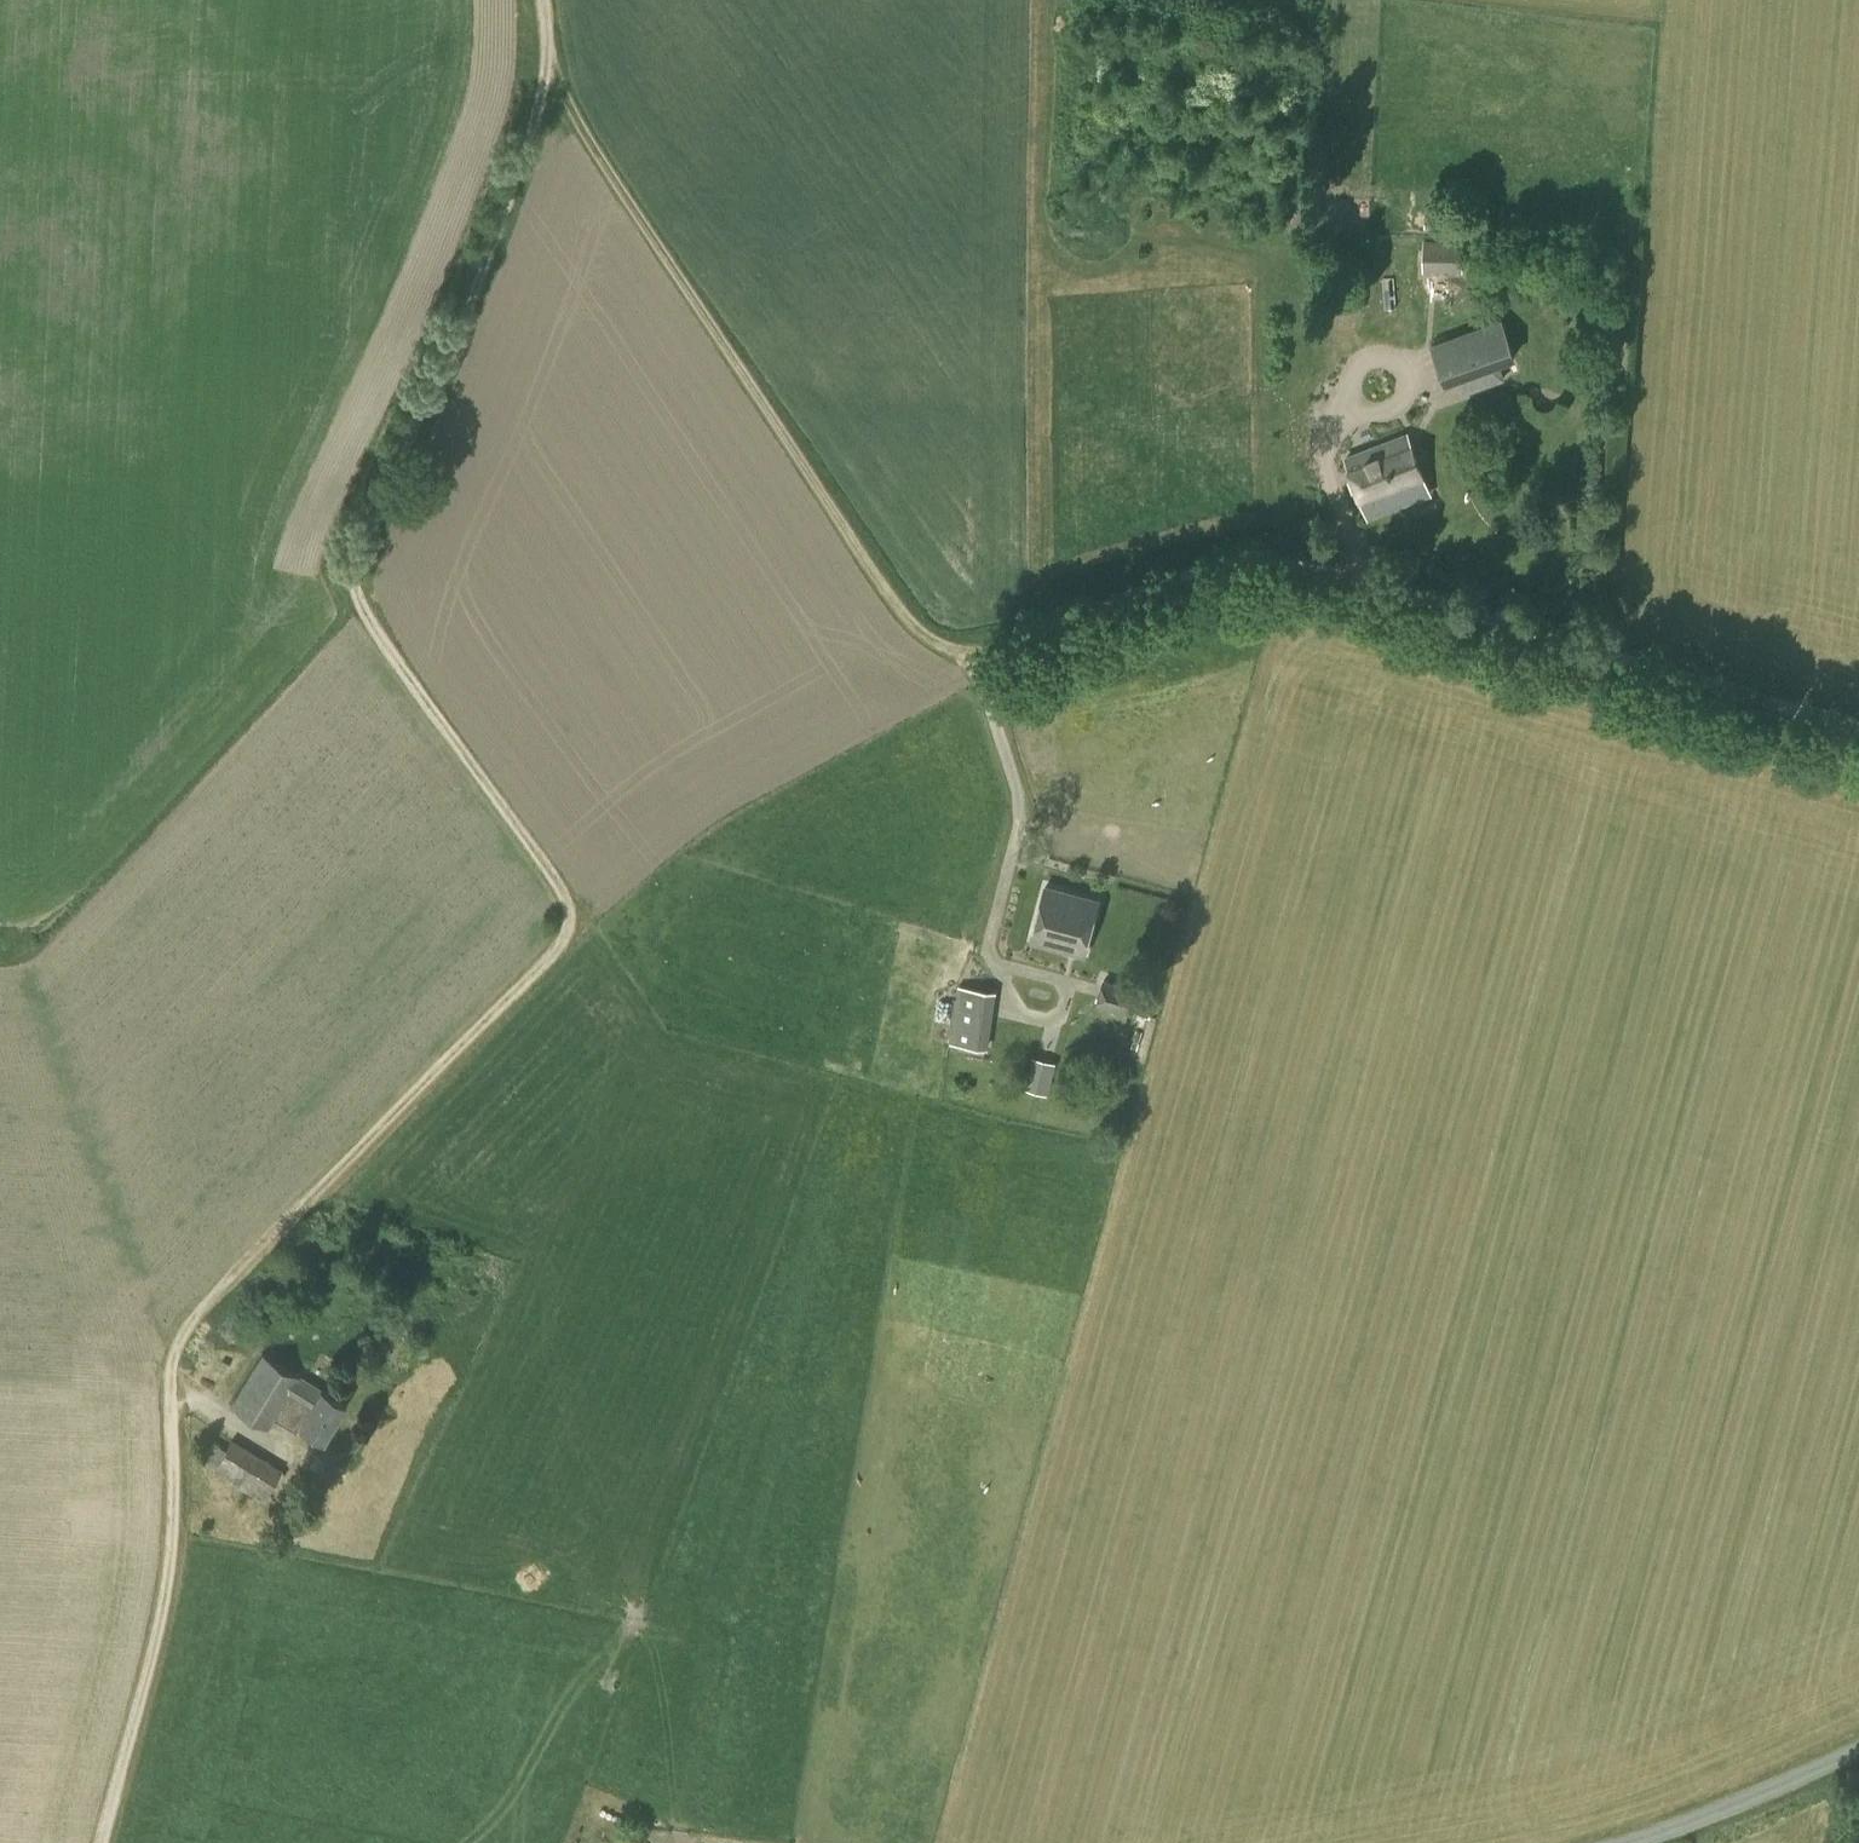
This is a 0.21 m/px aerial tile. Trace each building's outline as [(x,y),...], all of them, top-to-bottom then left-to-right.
[(1461,273),(1462,241),(1424,241),(1423,272),(1461,273)] [(1445,383),(1517,357),(1502,317),(1430,343),(1445,383)] [(1371,517),(1432,493),(1409,435),(1348,458),(1371,517)] [(1087,953),(1101,899),(1048,885),(1033,939),(1087,953)] [(1137,1014),(1143,989),(1104,979),(1097,1005),(1137,1014)] [(989,1047),(997,990),(959,984),(950,1041),(989,1047)] [(1031,1065),(1025,1088),(1048,1094),(1054,1071),(1031,1065)] [(326,1439),(347,1403),(261,1353),(232,1404),(270,1426),(275,1416),(298,1429),(301,1424),(326,1439)] [(263,1499),(282,1469),(232,1438),(213,1469),(263,1499)]
